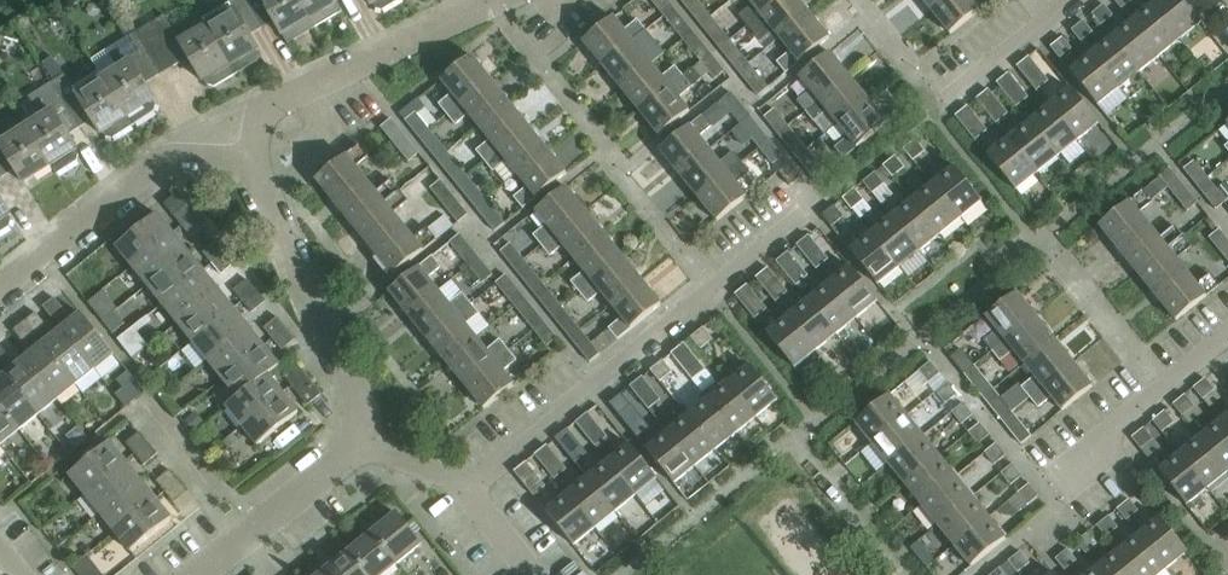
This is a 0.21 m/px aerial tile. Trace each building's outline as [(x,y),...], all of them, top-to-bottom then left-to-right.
[(229,3),(202,19),(207,27),(235,75),(257,62),(258,55),(256,51),(257,50),(249,36),(261,29),(244,0),(227,0),(229,3)] [(261,29),(274,21),(288,44),(314,28),(298,0),(244,0),(261,29)] [(314,28),(342,12),(335,0),(298,0),(314,28)] [(371,5),(373,4),(375,9),(383,10),(399,0),(368,0),(371,5)] [(667,0),(650,0),(663,16),(673,8),(667,0)] [(697,0),(684,0),(682,2),(700,25),(711,17),(697,0)] [(752,5),(739,16),(747,27),(780,0),(748,0),(752,5)] [(747,27),(755,37),(769,26),(779,39),(810,15),(798,0),(780,0),(747,27)] [(930,11),(944,0),(922,0),(930,11)] [(930,11),(949,34),(980,10),(972,0),(944,0),(930,11)] [(1121,9),(1133,0),(1114,0),(1121,9)] [(1152,4),(1180,39),(1201,22),(1183,0),(1158,0),(1152,4)] [(1180,39),(1152,4),(1132,21),(1160,56),(1180,39)] [(1103,5),(1092,14),(1101,26),(1113,16),(1103,5)] [(673,8),(663,16),(682,39),(692,31),(673,8)] [(810,15),(779,39),(790,52),(777,63),(785,74),(829,39),(810,15)] [(165,16),(131,36),(155,78),(189,58),(204,82),(205,81),(207,85),(214,87),(235,75),(207,27),(181,43),(165,16)] [(624,31),(613,17),(583,42),(602,65),(645,30),(637,20),(624,31)] [(730,41),(711,17),(700,25),(719,49),(730,41)] [(1092,32),(1083,21),(1071,30),(1080,42),(1092,32)] [(1160,56),(1132,21),(1111,38),(1139,72),(1160,56)] [(645,30),(602,65),(621,89),(651,64),(641,51),(654,41),(645,30)] [(692,31),(682,39),(701,63),(711,55),(692,31)] [(155,78),(131,36),(106,51),(118,69),(104,78),(133,125),(154,112),(155,105),(153,101),(154,100),(144,85),(155,78)] [(1062,38),(1050,47),(1060,59),(1071,49),(1062,38)] [(1139,72),(1111,38),(1090,54),(1118,89),(1139,72)] [(748,64),(730,41),(719,49),(738,72),(748,64)] [(805,112),(849,76),(829,52),(799,77),(810,91),(797,101),(805,112)] [(1118,89),(1090,54),(1069,71),(1097,106),(1118,89)] [(724,71),(711,55),(701,63),(714,79),(724,71)] [(471,56),(441,80),(452,94),(439,105),(447,114),(490,79),(471,56)] [(1029,57),(1017,67),(1036,90),(1048,81),(1029,57)] [(662,78),(651,64),(621,89),(640,112),(683,77),(675,67),(662,78)] [(768,88),(748,64),(738,72),(757,96),(768,88)] [(64,75),(52,83),(74,118),(86,110),(101,134),(103,133),(105,137),(112,139),(133,125),(104,78),(99,70),(72,87),(64,75)] [(683,77),(640,112),(659,136),(689,112),(678,98),(700,80),(692,70),(683,77)] [(1028,97),(1008,74),(997,83),(1016,107),(1028,97)] [(867,99),(849,76),(805,112),(814,122),(827,111),(837,124),(867,99)] [(509,103),(490,79),(447,114),(455,125),(468,115),(479,127),(509,103)] [(41,118),(26,128),(50,167),(55,175),(76,161),(78,155),(75,151),(77,150),(62,126),(74,118),(52,83),(28,98),(41,118)] [(1099,123),(1071,89),(1050,105),(1078,140),(1099,123)] [(988,90),(976,99),(996,123),(1007,114),(988,90)] [(740,125),(750,116),(731,92),(720,101),(740,125)] [(867,99),(837,124),(848,137),(835,148),(844,159),(887,123),(867,99)] [(509,103),(479,127),(489,141),(476,151),(485,161),(528,126),(509,103)] [(1078,140),(1050,105),(1029,122),(1057,157),(1078,140)] [(967,107),(955,116),(975,140),(986,131),(967,107)] [(778,134),(788,126),(775,109),(765,117),(778,134)] [(418,137),(428,129),(415,113),(405,121),(418,137)] [(679,174),(709,150),(698,137),(711,126),(703,115),(659,150),(679,174)] [(769,140),(750,116),(740,125),(759,148),(769,140)] [(391,119),(381,128),(400,151),(410,143),(391,119)] [(1057,157),(1029,122),(1008,139),(1036,174),(1057,157)] [(547,150),(528,126),(485,161),(493,172),(506,161),(517,174),(547,150)] [(788,126),(778,134),(797,157),(806,149),(788,126)] [(0,130),(0,174),(2,177),(15,170),(24,183),(50,167),(26,128),(11,137),(4,127),(0,130)] [(447,153),(428,129),(418,137),(437,161),(447,153)] [(1036,174),(1008,139),(987,156),(1015,190),(1036,174)] [(782,157),(769,140),(759,148),(772,165),(782,157)] [(915,140),(903,149),(913,161),(925,151),(915,140)] [(419,153),(410,143),(400,151),(409,162),(419,153)] [(346,156),(316,180),(335,204),(365,179),(355,167),(368,156),(359,145),(346,156)] [(463,171),(476,162),(467,149),(454,158),(463,171)] [(806,149),(797,157),(816,181),(826,173),(806,149)] [(547,150),(517,174),(527,187),(514,198),(523,209),(566,174),(547,150)] [(719,163),(709,150),(679,174),(698,197),(741,162),(733,152),(719,163)] [(447,153),(437,161),(456,184),(466,176),(447,153)] [(904,168),(895,156),(883,166),(892,177),(904,168)] [(1197,186),(1207,178),(1193,161),(1183,169),(1197,186)] [(749,173),(741,162),(698,197),(717,221),(747,197),(736,183),(749,173)] [(788,164),(778,172),(790,186),(800,178),(788,164)] [(981,201),(954,167),(932,184),(960,219),(981,201)] [(1131,200),(1099,226),(1113,243),(1145,217),(1140,211),(1151,202),(1151,201),(1168,188),(1173,195),(1184,186),(1169,169),(1159,177),(1159,178),(1142,191),(1131,200)] [(884,184),(875,173),(863,182),(872,194),(884,184)] [(485,200),(466,176),(456,184),(475,208),(485,200)] [(1207,178),(1197,186),(1216,209),(1226,201),(1207,178)] [(376,193),(365,179),(335,204),(354,228),(399,191),(391,181),(376,193)] [(439,199),(449,191),(440,180),(430,189),(439,199)] [(960,219),(932,184),(912,200),(940,235),(960,219)] [(1197,203),(1184,186),(1173,195),(1187,211),(1197,203)] [(541,245),(585,210),(566,187),(536,211),(547,225),(533,236),(541,245)] [(854,189),(842,198),(852,210),(863,200),(854,189)] [(408,201),(399,191),(354,228),(373,252),(404,227),(393,214),(408,201)] [(468,215),(449,191),(439,199),(458,223),(468,215)] [(186,204),(177,193),(164,204),(182,226),(195,215),(186,204)] [(10,227),(11,220),(9,216),(10,215),(0,200),(0,233),(10,227)] [(504,223),(485,200),(475,208),(494,231),(504,223)] [(940,235),(912,200),(892,217),(919,251),(940,235)] [(842,217),(833,206),(821,215),(831,227),(842,217)] [(604,234),(585,210),(541,245),(550,256),(563,245),(574,258),(604,234)] [(132,266),(173,233),(157,214),(116,247),(132,266)] [(195,215),(182,226),(191,237),(204,226),(195,215)] [(404,227),(373,252),(393,275),(423,251),(423,250),(453,226),(444,215),(414,240),(404,227)] [(919,251),(892,217),(871,233),(899,268),(919,251)] [(1157,232),(1145,217),(1113,243),(1125,258),(1157,232)] [(1161,237),(1157,232),(1125,258),(1137,273),(1183,237),(1174,227),(1161,237)] [(1227,250),(1227,242),(1219,230),(1208,238),(1222,255),(1227,250)] [(173,233),(132,266),(147,285),(188,253),(173,233)] [(899,268),(871,233),(850,250),(878,285),(899,268)] [(468,266),(479,258),(459,234),(449,243),(468,266)] [(604,234),(574,258),(584,272),(571,282),(579,293),(623,257),(604,234)] [(808,236),(797,245),(816,269),(828,259),(808,236)] [(1183,237),(1137,273),(1149,289),(1182,263),(1178,258),(1191,247),(1183,237)] [(225,253),(217,242),(203,253),(212,264),(225,253)] [(513,268),(523,260),(510,244),(500,252),(513,268)] [(788,252),(776,262),(796,285),(807,276),(788,252)] [(203,271),(188,253),(147,285),(162,304),(203,271)] [(225,253),(212,264),(221,275),(234,264),(225,253)] [(408,315),(438,291),(428,278),(441,267),(432,257),(389,292),(408,315)] [(623,257),(579,293),(588,303),(601,292),(612,305),(642,281),(623,257)] [(479,258),(468,266),(482,283),(492,275),(479,258)] [(523,260),(513,268),(532,292),(542,284),(523,260)] [(1194,278),(1182,263),(1149,289),(1162,304),(1194,278)] [(850,266),(828,284),(856,318),(878,301),(850,266)] [(787,292),(768,268),(756,278),(775,302),(787,292)] [(203,271),(162,304),(178,323),(219,291),(203,271)] [(515,307),(525,299),(506,275),(496,283),(515,307)] [(1199,284),(1194,278),(1162,304),(1176,321),(1208,295),(1219,286),(1210,275),(1199,284)] [(256,291),(247,280),(233,291),(242,302),(256,291)] [(642,281),(612,305),(622,318),(609,329),(617,340),(661,305),(642,281)] [(542,284),(532,292),(551,315),(561,307),(542,284)] [(828,284),(808,300),(836,335),(856,318),(828,284)] [(747,285),(735,295),(754,318),(766,309),(747,285)] [(233,309),(219,291),(178,323),(193,342),(233,309)] [(265,302),(256,291),(242,302),(251,313),(265,302)] [(449,304),(438,291),(408,315),(427,339),(470,304),(462,293),(449,304)] [(1016,292),(986,317),(997,330),(984,341),(992,351),(1035,316),(1016,292)] [(65,312),(54,298),(43,307),(54,321),(65,312)] [(544,322),(525,299),(515,307),(534,330),(544,322)] [(808,300),(788,317),(816,351),(836,335),(808,300)] [(470,304),(427,339),(446,362),(476,338),(465,325),(478,314),(470,304)] [(581,331),(561,307),(551,315),(570,339),(581,331)] [(233,309),(193,342),(208,361),(249,328),(233,309)] [(36,313),(25,321),(36,335),(47,326),(36,313)] [(81,313),(61,329),(94,370),(114,354),(81,313)] [(1035,316),(992,351),(1000,361),(1013,351),(1024,364),(1054,339),(1035,316)] [(286,329),(277,317),(264,328),(273,340),(286,329)] [(816,351),(788,317),(767,334),(794,368),(816,351)] [(36,335),(25,321),(14,330),(24,344),(36,335)] [(544,322),(534,330),(547,346),(557,338),(544,322)] [(264,347),(249,328),(208,361),(223,380),(264,347)] [(703,328),(691,337),(700,349),(712,339),(703,328)] [(94,370),(61,329),(43,343),(76,384),(94,370)] [(286,329),(273,340),(282,350),(295,340),(286,329)] [(600,354),(581,331),(570,339),(589,362),(600,354)] [(142,352),(127,332),(117,339),(132,359),(142,352)] [(486,351),(476,338),(446,362),(465,386),(508,351),(500,340),(486,351)] [(1054,339),(1024,364),(1034,377),(1021,388),(1030,398),(1073,363),(1054,339)] [(43,343),(24,359),(57,400),(76,384),(43,343)] [(684,343),(683,344),(671,354),(696,385),(705,378),(701,373),(706,370),(684,343)] [(0,346),(0,363),(9,356),(0,346)] [(279,366),(264,347),(223,380),(238,398),(237,398),(238,399),(268,374),(268,375),(279,366)] [(950,357),(964,374),(974,366),(960,349),(950,357)] [(516,361),(508,351),(465,386),(484,409),(514,385),(503,371),(516,361)] [(24,359),(6,374),(38,415),(57,400),(24,359)] [(671,372),(662,361),(650,370),(660,382),(671,372)] [(930,362),(919,371),(928,383),(939,374),(930,362)] [(1073,363),(1030,398),(1038,408),(1051,397),(1062,411),(1092,387),(1073,363)] [(305,375),(296,364),(283,375),(292,386),(305,375)] [(238,399),(237,398),(226,407),(242,427),(283,393),(268,375),(279,366),(268,375),(268,374),(238,399)] [(750,366),(728,383),(756,417),(777,400),(750,366)] [(979,372),(969,380),(983,397),(993,389),(979,372)] [(6,374),(0,378),(0,405),(20,430),(38,415),(6,374)] [(321,395),(305,375),(292,386),(307,406),(321,395)] [(642,377),(630,387),(648,409),(660,400),(642,377)] [(1214,390),(1205,379),(1193,388),(1202,399),(1214,390)] [(756,417),(728,383),(708,399),(736,434),(756,417)] [(956,394),(947,383),(936,392),(945,404),(956,394)] [(298,413),(283,393),(242,427),(257,446),(298,413)] [(630,405),(621,394),(609,403),(618,415),(630,405)] [(889,394),(855,422),(872,443),(906,416),(889,394)] [(1185,395),(1173,404),(1182,416),(1194,406),(1185,395)] [(988,404),(1001,421),(1012,412),(998,396),(988,404)] [(736,434),(708,399),(688,416),(715,450),(736,434)] [(973,415),(963,403),(952,412),(961,424),(973,415)] [(1,445),(20,430),(0,405),(0,444),(1,445)] [(1164,411),(1152,421),(1161,432),(1173,423),(1164,411)] [(607,437),(588,413),(576,423),(595,446),(607,437)] [(715,450),(688,416),(667,432),(695,466),(715,450)] [(906,416),(872,443),(888,464),(923,436),(906,416)] [(1017,420),(1007,428),(1021,444),(1031,436),(1017,420)] [(1200,437),(1227,472),(1227,429),(1221,421),(1200,437)] [(989,435),(979,423),(968,432),(978,444),(989,435)] [(1153,439),(1143,428),(1132,438),(1141,449),(1153,439)] [(567,429),(555,439),(574,462),(586,453),(567,429)] [(667,432),(646,449),(674,483),(695,466),(667,432)] [(148,444),(139,433),(126,444),(135,455),(148,444)] [(939,456),(923,436),(888,464),(905,484),(939,456)] [(1200,437),(1179,454),(1207,489),(1227,472),(1200,437)] [(85,495),(126,462),(110,442),(69,475),(85,495)] [(148,444),(135,455),(144,465),(157,455),(148,444)] [(657,479),(629,444),(608,461),(635,496),(657,479)] [(1005,456),(996,444),(984,453),(994,465),(1005,456)] [(547,446),(535,455),(554,479),(566,469),(547,446)] [(1179,454),(1158,471),(1186,505),(1207,489),(1179,454)] [(955,477),(939,456),(905,484),(921,505),(955,477)] [(635,496),(608,461),(587,478),(615,512),(635,496)] [(126,462),(85,495),(100,514),(141,481),(126,462)] [(545,486),(526,462),(514,472),(533,496),(545,486)] [(1022,476),(1012,464),(1001,473),(1010,485),(1022,476)] [(179,481),(170,470),(156,481),(165,492),(179,481)] [(955,477),(921,505),(937,525),(972,497),(955,477)] [(587,478),(567,494),(594,529),(615,512),(587,478)] [(141,481),(100,514),(115,532),(156,499),(141,481)] [(179,481),(165,492),(174,503),(187,492),(179,481)] [(1029,484),(1017,493),(1007,501),(1017,513),(1038,496),(1029,484)] [(594,529),(567,494),(546,511),(573,546),(594,529)] [(988,518),(972,497),(937,525),(954,545),(988,518)] [(171,519),(156,499),(115,532),(131,552),(171,519)] [(1129,500),(1117,509),(1126,521),(1138,511),(1129,500)] [(372,532),(397,564),(421,545),(396,513),(372,532)] [(1118,527),(1108,516),(1097,526),(1106,537),(1118,527)] [(1187,552),(1159,517),(1138,535),(1166,569),(1187,552)] [(988,518),(954,545),(971,567),(1005,539),(988,518)] [(349,551),(368,574),(384,574),(397,564),(372,532),(349,551)] [(1097,544),(1088,533),(1076,542),(1085,553),(1097,544)] [(1138,535),(1118,551),(1137,574),(1159,574),(1166,569),(1138,535)] [(1074,558),(1067,549),(1056,558),(1064,567),(1074,558)] [(349,551),(325,570),(329,574),(368,574),(349,551)] [(1097,567),(1103,574),(1137,574),(1118,551),(1097,567)] [(1020,552),(1008,561),(1018,572),(1029,563),(1020,552)]
